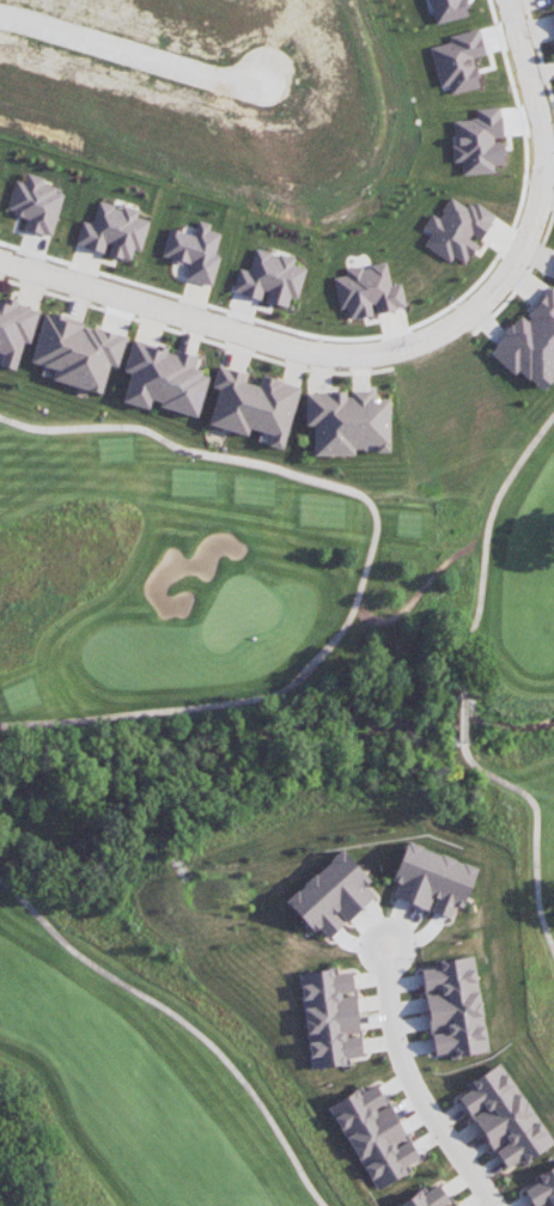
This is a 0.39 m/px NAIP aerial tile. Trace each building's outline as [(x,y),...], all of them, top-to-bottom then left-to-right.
[(467,16),(463,0),(429,0),(435,23),(467,16)] [(485,54),(479,28),(448,35),(449,42),(430,46),(439,87),(448,85),(450,94),(479,87),(471,57),(485,54)] [(461,175),(493,172),(493,165),(504,164),(502,139),(500,107),(475,109),(476,118),(452,120),(454,146),(451,146),(452,162),(460,161),(461,175)] [(64,190),(43,185),(45,177),(27,173),(25,182),(15,179),(7,211),(28,216),(24,229),(52,236),(64,190)] [(423,245),(450,261),(453,257),(465,263),(478,242),(495,215),(472,200),(468,208),(450,196),(437,216),(432,213),(422,227),(431,232),(423,245)] [(76,245),(107,253),(106,254),(130,260),(133,249),(141,251),(149,220),(137,216),(138,210),(98,200),(93,223),(82,220),(76,245)] [(212,285),(219,255),(215,254),(220,232),(209,230),(211,223),(198,220),(194,234),(169,228),(162,256),(190,263),(186,279),(212,285)] [(231,291),(262,300),(263,300),(287,307),(290,296),(297,298),(306,267),(293,264),(294,259),(255,247),(248,270),(238,267),(231,291)] [(405,308),(400,282),(390,284),(386,262),(345,269),(346,275),(333,277),(339,309),(346,307),(348,319),(374,314),(373,313),(405,308)] [(553,374),(553,289),(549,285),(525,314),(522,312),(488,352),(514,374),(518,369),(541,389),(553,374)] [(13,370),(0,366),(0,296),(31,305),(13,370)] [(43,300),(123,325),(101,397),(20,372),(43,300)] [(130,331),(211,353),(193,421),(111,400),(130,331)] [(304,384),(282,444),(202,415),(223,355),(304,384)] [(309,386),(390,388),(389,453),(308,453),(309,386)] [(372,901),(394,838),(470,864),(448,927),(372,901)] [(317,949),(366,899),(319,853),(270,903),(317,949)] [(437,1056),(419,970),(479,958),(497,1043),(437,1056)] [(318,1073),(376,1058),(352,974),(296,989),(318,1073)] [(504,1170),(453,1090),(504,1059),(553,1139),(504,1170)] [(376,1177),(421,1152),(379,1073),(333,1098),(376,1177)] [(526,1205),(553,1205),(553,1169),(517,1190),(526,1205)] [(394,1205),(454,1205),(433,1177),(394,1205)]
